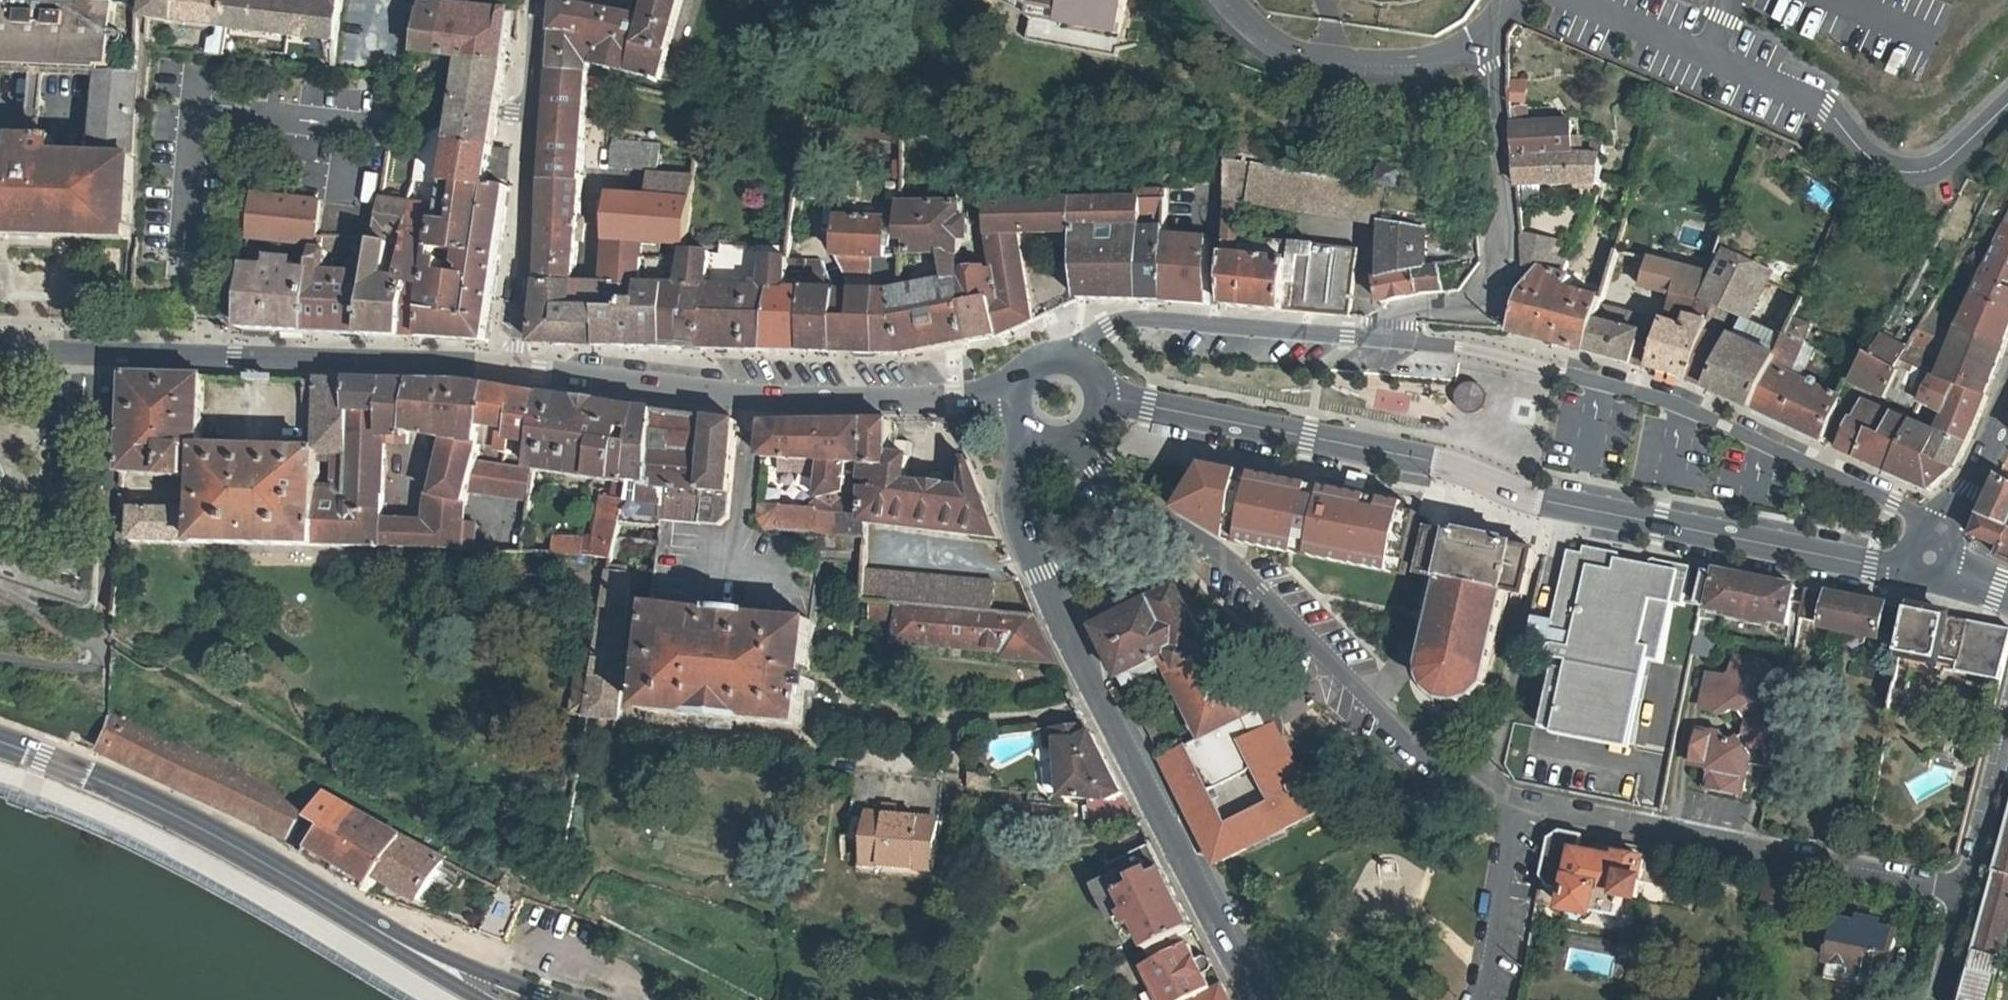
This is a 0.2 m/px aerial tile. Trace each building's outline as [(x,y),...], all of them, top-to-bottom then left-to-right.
[(117,2),(47,0),(0,0),(0,63),(116,67),(117,2)] [(224,58),(228,30),(232,0),(148,0),(146,17),(217,28),(217,37),(214,42),(212,56),(224,58)] [(228,30),(341,46),(346,0),(232,0),(228,30)] [(463,61),(508,64),(508,57),(512,14),(448,4),(449,0),(425,0),(417,57),(463,61)] [(632,13),(555,1),(551,73),(591,76),(591,70),(591,68),(662,80),(684,0),(635,0),(632,13)] [(1035,7),(1066,13),(1064,22),(1122,31),(1127,0),(1022,0),(1035,7)] [(1029,39),(1119,54),(1122,31),(1064,22),(1066,13),(1035,7),(1029,39)] [(518,57),(508,57),(508,64),(517,65),(518,57)] [(516,98),(517,65),(508,64),(463,61),(460,90),(502,96),(516,98)] [(98,155),(60,155),(61,141),(21,140),(21,153),(0,152),(0,235),(134,238),(136,72),(102,71),(98,155)] [(545,178),(583,181),(590,80),(590,78),(591,76),(551,73),(545,178)] [(614,83),(604,81),(602,91),(612,94),(614,83)] [(457,115),(456,122),(498,126),(499,119),(502,96),(460,90),(457,115)] [(1569,146),(1576,145),(1576,140),(1569,140),(1569,123),(1525,123),(1525,108),(1509,107),(1514,157),(1569,157),(1569,146)] [(456,122),(455,135),(454,143),(495,149),(498,126),(456,122)] [(947,252),(968,342),(998,337),(1008,333),(996,265),(962,265),(962,232),(969,232),(969,187),(959,187),(957,134),(901,124),(901,137),(903,198),(904,252),(947,252)] [(625,170),(627,142),(614,142),(612,169),(625,170)] [(693,202),(696,177),(659,175),(662,145),(627,142),(625,170),(654,172),(652,199),(693,202)] [(454,143),(450,182),(467,184),(493,186),(494,179),(491,179),(495,149),(454,143)] [(1569,157),(1514,157),(1518,186),(1599,183),(1600,157),(1580,157),(1581,146),(1576,145),(1569,146),(1569,157)] [(1224,306),(1350,318),(1356,249),(1240,236),(1241,204),(1281,209),(1287,172),(1227,162),(1224,306)] [(1379,189),(1385,190),(1401,193),(1404,175),(1382,171),(1379,189)] [(1287,172),(1281,209),(1305,213),(1384,224),(1385,190),(1379,189),(1287,172)] [(541,284),(576,285),(579,242),(580,230),(583,181),(545,178),(542,256),(541,284)] [(437,239),(424,340),(470,342),(485,343),(510,188),(499,187),(499,180),(494,179),(493,186),(467,184),(460,228),(439,226),(437,239)] [(1160,198),(1161,229),(1181,229),(1182,212),(1192,212),(1192,195),(1181,194),(1181,190),(1130,189),(1130,197),(1139,197),(1160,198)] [(294,333),(308,334),(318,239),(323,196),(255,192),(243,330),(261,331),(294,333)] [(904,252),(903,198),(842,195),(839,251),(872,251),(904,252)] [(988,224),(996,265),(1008,333),(1036,320),(1020,228),(1074,230),(1072,196),(988,195),(988,224)] [(1108,300),(1142,301),(1139,197),(1130,197),(1072,196),(1074,230),(1079,300),(1108,300)] [(652,199),(614,197),(610,242),(670,244),(687,245),(687,243),(693,202),(652,199)] [(1142,301),(1166,301),(1162,235),(1161,229),(1160,198),(1139,197),(1142,301)] [(378,237),(364,337),(385,338),(402,338),(410,291),(401,287),(411,207),(382,203),(378,237)] [(410,291),(402,338),(412,339),(424,340),(437,239),(420,238),(424,208),(411,207),(401,287),(410,291)] [(441,210),(424,208),(420,238),(437,239),(439,226),(441,210)] [(1446,292),(1443,276),(1434,276),(1434,272),(1427,271),(1426,244),(1385,233),(1385,277),(1377,278),(1382,303),(1424,294),(1446,292)] [(368,235),(368,238),(325,234),(325,239),(318,239),(308,334),(325,335),(350,336),(364,337),(378,237),(368,235)] [(1162,235),(1166,301),(1210,305),(1207,243),(1168,243),(1167,236),(1162,235)] [(1512,332),(1588,351),(1598,319),(1604,298),(1569,287),(1575,275),(1564,271),(1568,257),(1551,251),(1557,244),(1523,235),(1527,271),(1523,285),(1525,287),(1522,292),(1512,332)] [(670,244),(610,242),(608,265),(613,265),(646,268),(646,260),(668,260),(670,244)] [(704,314),(702,347),(768,349),(771,286),(791,287),(789,255),(790,246),(687,243),(687,245),(685,261),(682,287),(693,287),(691,314),(704,314)] [(2000,247),(1985,282),(2007,291),(2007,250),(2000,247)] [(853,351),(879,352),(882,290),(873,290),(872,251),(839,251),(855,289),(853,351)] [(879,352),(906,352),(895,289),(905,287),(904,252),(872,251),(873,290),(882,290),(879,352)] [(906,352),(968,342),(947,252),(904,252),(905,287),(895,289),(906,352)] [(806,256),(806,264),(827,266),(822,256),(806,256)] [(1720,306),(1734,312),(1747,318),(1766,278),(1722,258),(1704,299),(1720,306)] [(1673,293),(1700,299),(1708,276),(1652,259),(1640,300),(1652,303),(1656,289),(1673,293)] [(1953,275),(1975,285),(1982,271),(1960,259),(1953,275)] [(619,345),(666,346),(672,261),(668,260),(646,260),(646,268),(645,287),(612,287),(607,286),(576,285),(574,314),(605,314),(602,345),(619,345)] [(666,346),(684,347),(686,313),(691,314),(693,287),(682,287),(685,261),(672,261),(666,346)] [(646,268),(613,265),(612,287),(645,287),(646,268)] [(831,271),(823,275),(826,281),(834,277),(831,271)] [(2007,340),(2007,291),(1985,282),(1963,330),(2005,347),(2007,340)] [(553,344),(602,345),(605,314),(574,314),(576,285),(541,284),(534,343),(553,344)] [(771,286),(768,349),(836,350),(853,351),(855,289),(813,288),(799,287),(791,287),(771,286)] [(1734,343),(1713,388),(1757,410),(1796,319),(1806,295),(1792,289),(1766,350),(1762,348),(1763,346),(1758,344),(1757,347),(1737,338),(1734,343)] [(1671,373),(1691,378),(1720,306),(1704,299),(1700,299),(1673,293),(1652,368),(1671,373)] [(1720,306),(1691,378),(1713,388),(1734,343),(1719,335),(1732,320),(1729,318),(1734,312),(1720,306)] [(691,347),(702,347),(704,314),(691,314),(686,313),(684,347),(691,347)] [(1942,383),(1963,330),(1931,318),(1923,334),(1919,333),(1910,351),(1906,350),(1895,371),(1900,374),(1888,396),(1895,399),(1898,395),(1921,406),(1923,404),(1934,380),(1942,383)] [(1598,319),(1588,351),(1635,363),(1644,332),(1598,319)] [(1796,319),(1757,410),(1823,440),(1843,399),(1820,388),(1822,384),(1815,381),(1813,385),(1794,376),(1801,359),(1809,361),(1815,348),(1806,345),(1814,327),(1796,319)] [(1987,398),(2005,347),(1963,330),(1942,383),(1987,398)] [(1895,371),(1906,350),(1884,339),(1875,356),(1869,354),(1854,383),(1887,398),(1888,396),(1900,374),(1895,371)] [(199,444),(201,444),(205,376),(188,376),(126,375),(121,473),(189,478),(191,443),(199,444)] [(329,379),(322,379),(322,448),(331,448),(332,457),(350,457),(350,413),(349,379),(329,379)] [(368,380),(349,379),(350,413),(386,414),(386,381),(368,380)] [(1934,380),(1923,404),(1950,417),(1942,434),(1968,446),(1987,398),(1942,383),(1934,380)] [(397,381),(386,381),(386,414),(385,440),(409,441),(410,431),(413,381),(397,381)] [(432,382),(413,381),(410,431),(447,437),(436,499),(467,506),(470,493),(477,461),(481,432),(488,386),(475,385),(459,383),(432,382)] [(1488,409),(1490,401),(1488,393),(1482,388),(1474,385),(1466,387),(1461,393),(1458,401),(1460,409),(1466,414),(1474,417),(1482,415),(1488,409)] [(504,388),(488,386),(481,432),(488,433),(489,428),(508,430),(513,390),(504,388)] [(520,391),(513,390),(508,430),(512,431),(511,442),(537,446),(543,394),(520,391)] [(534,469),(534,472),(626,486),(627,481),(638,408),(616,405),(560,397),(543,394),(537,446),(534,469)] [(1841,449),(1889,472),(1914,422),(1869,403),(1859,422),(1855,420),(1841,449)] [(661,505),(661,494),(647,478),(655,411),(648,410),(638,408),(627,481),(626,486),(624,499),(661,505)] [(647,478),(661,494),(700,498),(708,418),(655,411),(647,478)] [(351,498),(385,498),(385,440),(386,414),(350,413),(350,457),(351,498)] [(698,517),(698,523),(705,524),(718,526),(727,518),(735,422),(708,418),(700,498),(715,500),(713,517),(698,517)] [(1914,422),(1889,472),(1931,492),(1956,467),(1959,462),(1968,446),(1942,434),(1914,422)] [(867,475),(868,424),(841,423),(812,423),(768,424),(764,458),(793,457),(792,470),(815,470),(816,457),(823,457),(821,493),(808,505),(759,495),(756,518),(764,530),(819,535),(819,546),(867,550),(867,522),(867,500),(856,499),(857,475),(867,475)] [(882,423),(868,424),(867,475),(893,473),(894,447),(894,423),(882,423)] [(350,457),(332,457),(331,448),(322,448),(201,444),(199,444),(196,510),(120,507),(119,540),(384,549),(385,524),(385,498),(351,498),(350,457)] [(867,475),(867,500),(867,522),(1006,539),(970,457),(968,488),(952,487),(952,485),(928,483),(928,485),(911,484),(913,457),(905,456),(905,448),(894,447),(893,473),(867,475)] [(534,469),(477,461),(470,493),(531,500),(532,482),(534,472),(534,469)] [(1242,472),(1205,464),(1178,511),(1229,541),(1409,577),(1421,514),(1406,511),(1408,504),(1327,488),(1326,495),(1312,492),(1313,486),(1256,474),(1255,481),(1241,478),(1242,472)] [(2007,525),(2007,475),(2000,471),(1981,514),(2007,525)] [(532,482),(531,500),(524,554),(548,555),(555,486),(532,482)] [(624,502),(600,498),(591,557),(614,560),(621,522),(624,502)] [(467,506),(436,499),(436,526),(466,528),(467,506)] [(660,519),(672,521),(698,523),(698,517),(699,510),(662,505),(660,519)] [(2006,551),(2007,546),(2007,525),(1981,514),(1974,535),(2006,551)] [(91,535),(99,535),(100,519),(92,519),(91,535)] [(698,523),(672,521),(671,537),(703,541),(705,524),(698,523)] [(385,524),(384,549),(477,552),(478,528),(466,528),(436,526),(385,524)] [(1434,531),(1423,574),(1441,577),(1425,658),(1428,658),(1426,670),(1422,672),(1420,674),(1419,678),(1420,685),(1422,693),(1425,699),(1435,710),(1442,714),(1449,717),(1457,718),(1473,714),(1479,710),(1484,706),(1489,700),(1492,694),(1493,685),(1488,683),(1490,673),(1492,673),(1509,592),(1528,596),(1537,552),(1520,549),(1520,547),(1509,544),(1510,541),(1465,532),(1463,535),(1452,532),(1450,534),(1434,531)] [(1068,553),(1077,549),(1072,538),(1063,542),(1068,553)] [(582,556),(583,544),(557,542),(555,555),(582,556)] [(1693,575),(1652,567),(1627,562),(1629,554),(1589,547),(1587,553),(1572,550),(1568,565),(1547,560),(1530,645),(1547,649),(1549,646),(1555,647),(1553,651),(1552,655),(1553,659),(1558,662),(1573,665),(1571,673),(1564,671),(1551,731),(1633,749),(1652,665),(1665,667),(1677,608),(1687,609),(1693,575)] [(1654,560),(1652,567),(1693,575),(1695,567),(1654,560)] [(1767,587),(1768,582),(1709,570),(1702,606),(1711,608),(1713,611),(1788,627),(1795,594),(1774,589),(1770,592),(1768,590),(1767,587)] [(613,573),(590,718),(620,720),(631,574),(613,573)] [(902,605),(994,612),(996,582),(866,574),(866,602),(902,605)] [(1796,586),(1768,582),(1767,587),(1768,590),(1770,592),(1774,589),(1795,594),(1796,586)] [(1166,667),(1167,670),(1179,665),(1180,668),(1194,660),(1196,656),(1210,650),(1177,584),(1096,624),(1122,675),(1128,687),(1166,667)] [(1904,638),(1910,609),(1809,589),(1803,620),(1825,625),(1824,629),(1881,640),(1883,634),(1904,638)] [(994,612),(902,605),(899,642),(1007,654),(1006,659),(1059,664),(1046,639),(1037,615),(994,612)] [(891,621),(892,607),(871,606),(871,621),(891,621)] [(751,723),(752,720),(806,725),(809,692),(816,693),(817,682),(810,682),(815,622),(752,617),(753,614),(718,610),(717,613),(655,607),(644,711),(698,716),(697,718),(751,723)] [(1901,653),(1938,660),(1937,667),(2001,680),(2007,652),(2007,628),(1988,624),(1940,615),(1910,609),(1904,638),(1901,653)] [(1700,617),(1692,654),(1715,660),(1720,638),(1713,637),(1716,620),(1700,617)] [(1263,708),(1262,705),(1240,665),(1223,673),(1210,650),(1196,656),(1194,660),(1180,668),(1179,665),(1167,670),(1202,738),(1203,739),(1234,723),(1263,708)] [(1938,660),(1901,653),(1900,659),(1899,667),(1934,674),(1937,667),(1938,660)] [(1747,735),(1736,743),(1729,742),(1725,737),(1701,732),(1694,766),(1711,769),(1714,775),(1711,792),(1745,799),(1750,775),(1746,770),(1752,766),(1775,771),(1787,704),(1766,698),(1762,693),(1767,690),(1772,665),(1738,658),(1734,676),(1729,679),(1712,676),(1705,710),(1730,715),(1735,711),(1742,713),(1750,725),(1747,735)] [(228,814),(267,833),(286,840),(296,844),(311,801),(112,703),(110,731),(101,755),(180,791),(228,814)] [(1203,739),(1202,738),(1164,758),(1218,864),(1321,809),(1280,735),(1282,734),(1265,703),(1262,705),(1263,708),(1234,723),(1203,739)] [(1065,792),(1065,797),(1090,800),(1091,806),(1085,806),(1087,818),(1093,818),(1093,823),(1138,818),(1133,809),(1095,735),(1091,736),(1086,726),(1060,729),(1063,762),(1051,764),(1047,768),(1049,789),(1054,794),(1065,792)] [(976,772),(974,789),(983,790),(987,775),(976,772)] [(997,791),(1000,779),(987,775),(983,790),(997,791)] [(875,806),(946,813),(949,783),(862,776),(856,830),(872,833),(875,806)] [(378,873),(401,833),(327,790),(296,844),(295,847),(370,889),(378,873)] [(872,833),(869,863),(940,872),(946,813),(875,806),(872,833)] [(2001,984),(1998,982),(2007,942),(2007,827),(1970,978),(1967,977),(1961,999),(1997,999),(2001,984)] [(401,833),(378,873),(421,896),(446,856),(401,833)] [(1556,914),(1566,916),(1565,920),(1634,936),(1645,884),(1640,882),(1644,861),(1622,857),(1615,860),(1614,864),(1579,857),(1584,837),(1563,833),(1550,840),(1537,904),(1557,909),(1556,914)] [(1150,949),(1179,935),(1195,928),(1193,925),(1150,841),(1104,863),(1110,875),(1096,882),(1112,916),(1122,912),(1128,925),(1134,923),(1147,949),(1150,949)] [(940,872),(869,863),(869,871),(939,879),(940,872)] [(519,895),(497,883),(481,929),(505,937),(519,895)] [(1837,920),(1827,965),(1829,966),(1827,977),(1882,988),(1884,978),(1887,978),(1896,932),(1879,928),(1880,921),(1860,918),(1859,924),(1837,920)] [(1150,949),(1155,960),(1145,964),(1147,967),(1141,970),(1147,982),(1152,979),(1163,999),(1231,999),(1223,985),(1212,990),(1190,946),(1185,947),(1179,935),(1150,949)] [(1147,982),(1139,985),(1146,999),(1163,999),(1152,979),(1147,982)]
